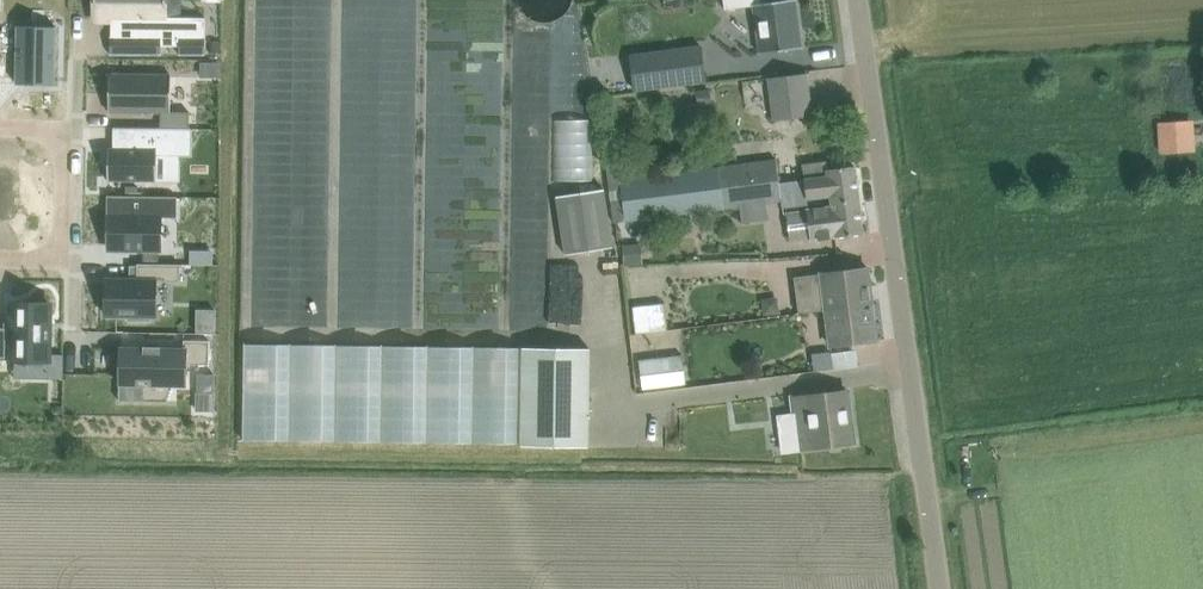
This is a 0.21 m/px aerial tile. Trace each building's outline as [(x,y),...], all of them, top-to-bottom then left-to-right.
[(95,19),(112,19),(112,23),(116,23),(116,33),(112,33),(112,36),(111,36),(111,38),(111,54),(161,54),(161,52),(161,45),(180,45),(180,53),(180,54),(205,55),(205,17),(166,17),(166,0),(95,0),(95,19)] [(761,0),(724,0),(725,9),(753,5),(760,53),(802,47),(796,0),(780,0),(761,3),(761,0)] [(18,25),(16,83),(31,84),(31,81),(53,81),(53,84),(55,84),(56,26),(54,26),(54,29),(32,29),(32,26),(18,25)] [(701,45),(630,55),(635,90),(706,81),(701,45)] [(110,73),(109,112),(161,112),(161,127),(190,128),(190,112),(171,111),(171,74),(110,73)] [(768,77),(774,119),(810,115),(804,73),(768,77)] [(697,91),(699,108),(711,106),(709,90),(697,91)] [(1159,122),(1161,155),(1196,151),(1193,120),(1159,122)] [(108,147),(108,181),(157,181),(180,182),(180,156),(193,156),(193,128),(135,127),(134,147),(113,147),(108,147)] [(614,222),(782,200),(780,182),(777,159),(634,177),(632,163),(606,166),(614,222)] [(831,195),(832,203),(859,199),(855,165),(829,169),(828,160),(802,163),(804,179),(780,182),(782,200),(783,210),(809,207),(808,205),(823,203),(822,196),(831,195)] [(556,196),(566,253),(612,245),(603,188),(556,196)] [(108,195),(108,197),(110,197),(110,198),(112,198),(112,197),(117,197),(117,214),(110,214),(109,249),(144,249),(159,249),(160,249),(161,216),(175,216),(175,197),(178,197),(178,196),(138,195),(126,195),(108,195)] [(859,199),(832,203),(832,206),(787,212),(791,241),(836,236),(864,233),(859,199)] [(718,245),(707,245),(708,255),(719,255),(718,245)] [(641,263),(640,246),(625,247),(626,264),(641,263)] [(159,263),(159,249),(144,249),(144,263),(159,263)] [(106,278),(106,315),(128,315),(128,320),(151,320),(151,315),(156,315),(157,281),(181,281),(181,263),(159,263),(144,263),(137,263),(137,279),(130,279),(106,278)] [(817,311),(826,310),(873,303),(868,267),(794,277),(799,313),(817,311)] [(633,307),(637,332),(666,328),(662,302),(633,307)] [(16,359),(15,377),(63,378),(63,354),(50,354),(50,303),(12,303),(11,327),(0,327),(0,359),(16,359)] [(873,303),(826,310),(831,345),(877,339),(873,303)] [(198,333),(216,333),(216,310),(198,310),(198,333)] [(121,348),(121,358),(126,358),(125,383),(143,383),(143,399),(167,400),(167,383),(185,384),(186,364),(209,364),(210,340),(184,340),(184,349),(161,349),(161,346),(159,346),(159,347),(145,347),(145,346),(144,346),(144,349),(121,348)] [(243,442),(521,446),(523,347),(245,343),(243,442)] [(523,347),(521,446),(589,447),(590,348),(523,347)] [(640,360),(643,389),(686,384),(682,355),(640,360)] [(197,392),(214,393),(215,374),(197,373),(197,392)] [(793,398),(799,448),(854,441),(848,391),(793,398)] [(214,410),(214,394),(197,394),(197,410),(214,410)]
